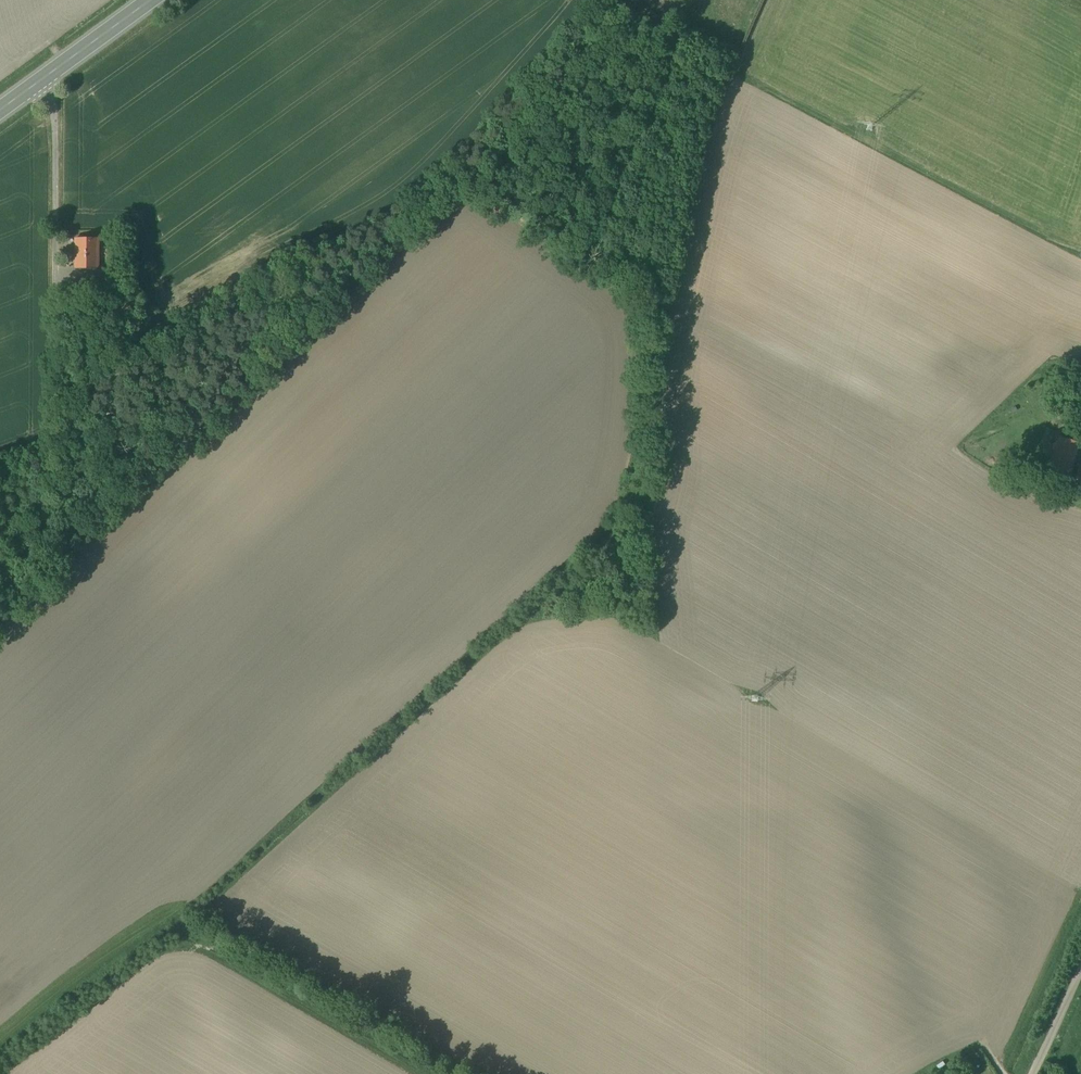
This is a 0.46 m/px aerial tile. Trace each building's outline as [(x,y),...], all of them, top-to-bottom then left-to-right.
[(98,239),(76,239),(76,269),(98,269),(98,249),(98,239)] [(98,290),(76,290),(76,302),(98,302),(98,290)] [(1060,438),(1047,482),(1059,486),(1072,441),(1060,438)] [(1079,466),(1072,492),(1080,494),(1080,467),(1079,466)]
